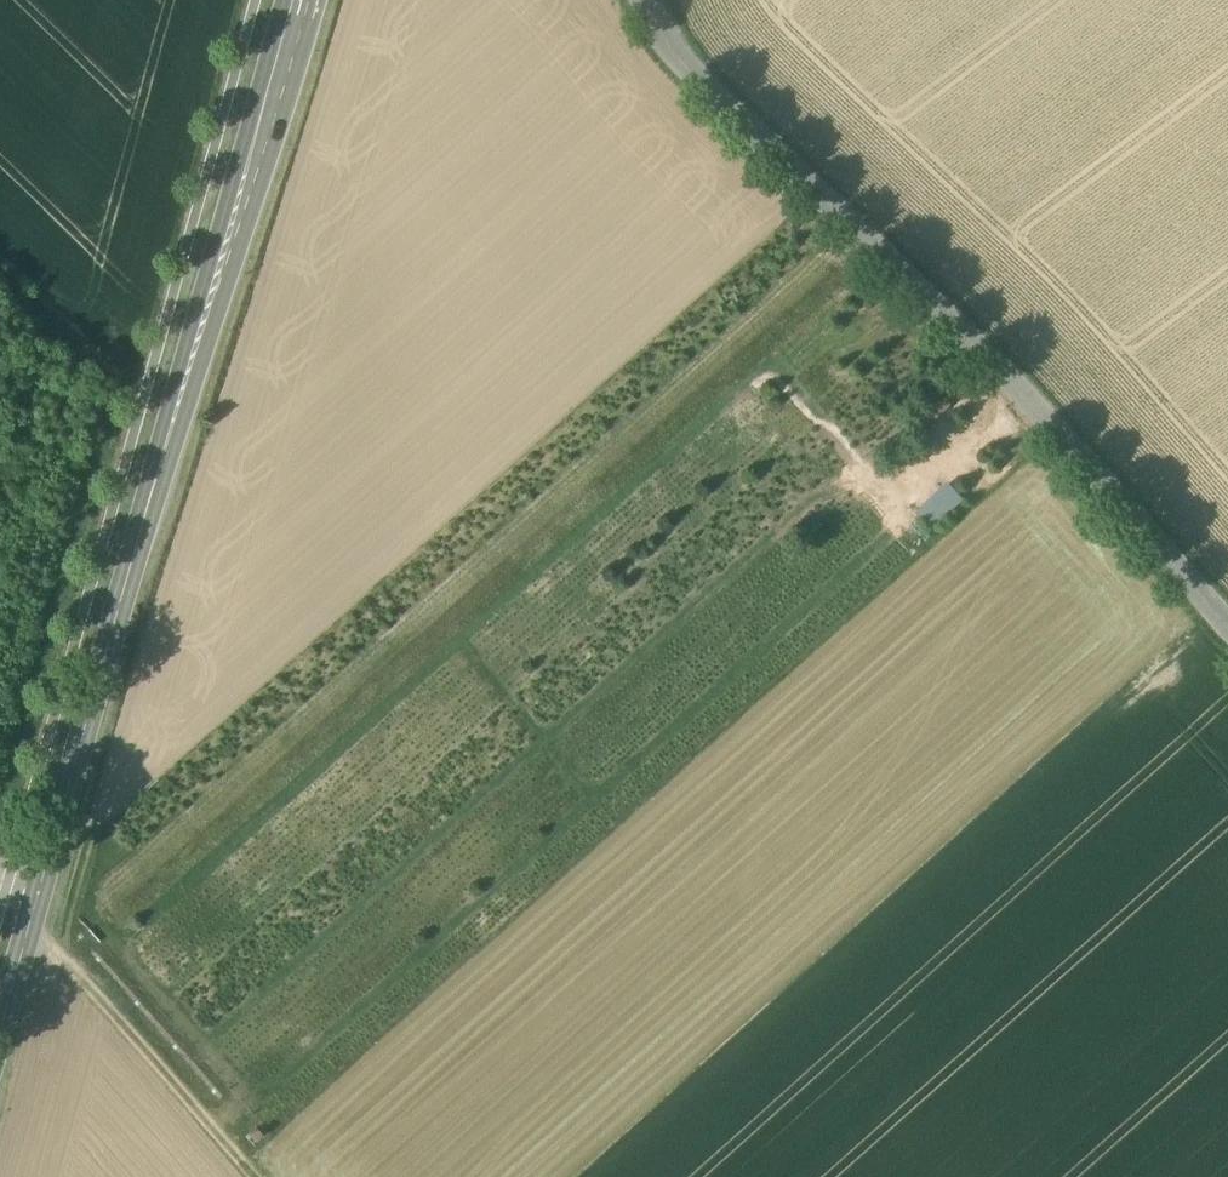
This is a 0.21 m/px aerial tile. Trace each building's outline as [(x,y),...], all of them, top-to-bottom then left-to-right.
[(917,507),(934,526),(966,498),(949,479),(917,507)]
